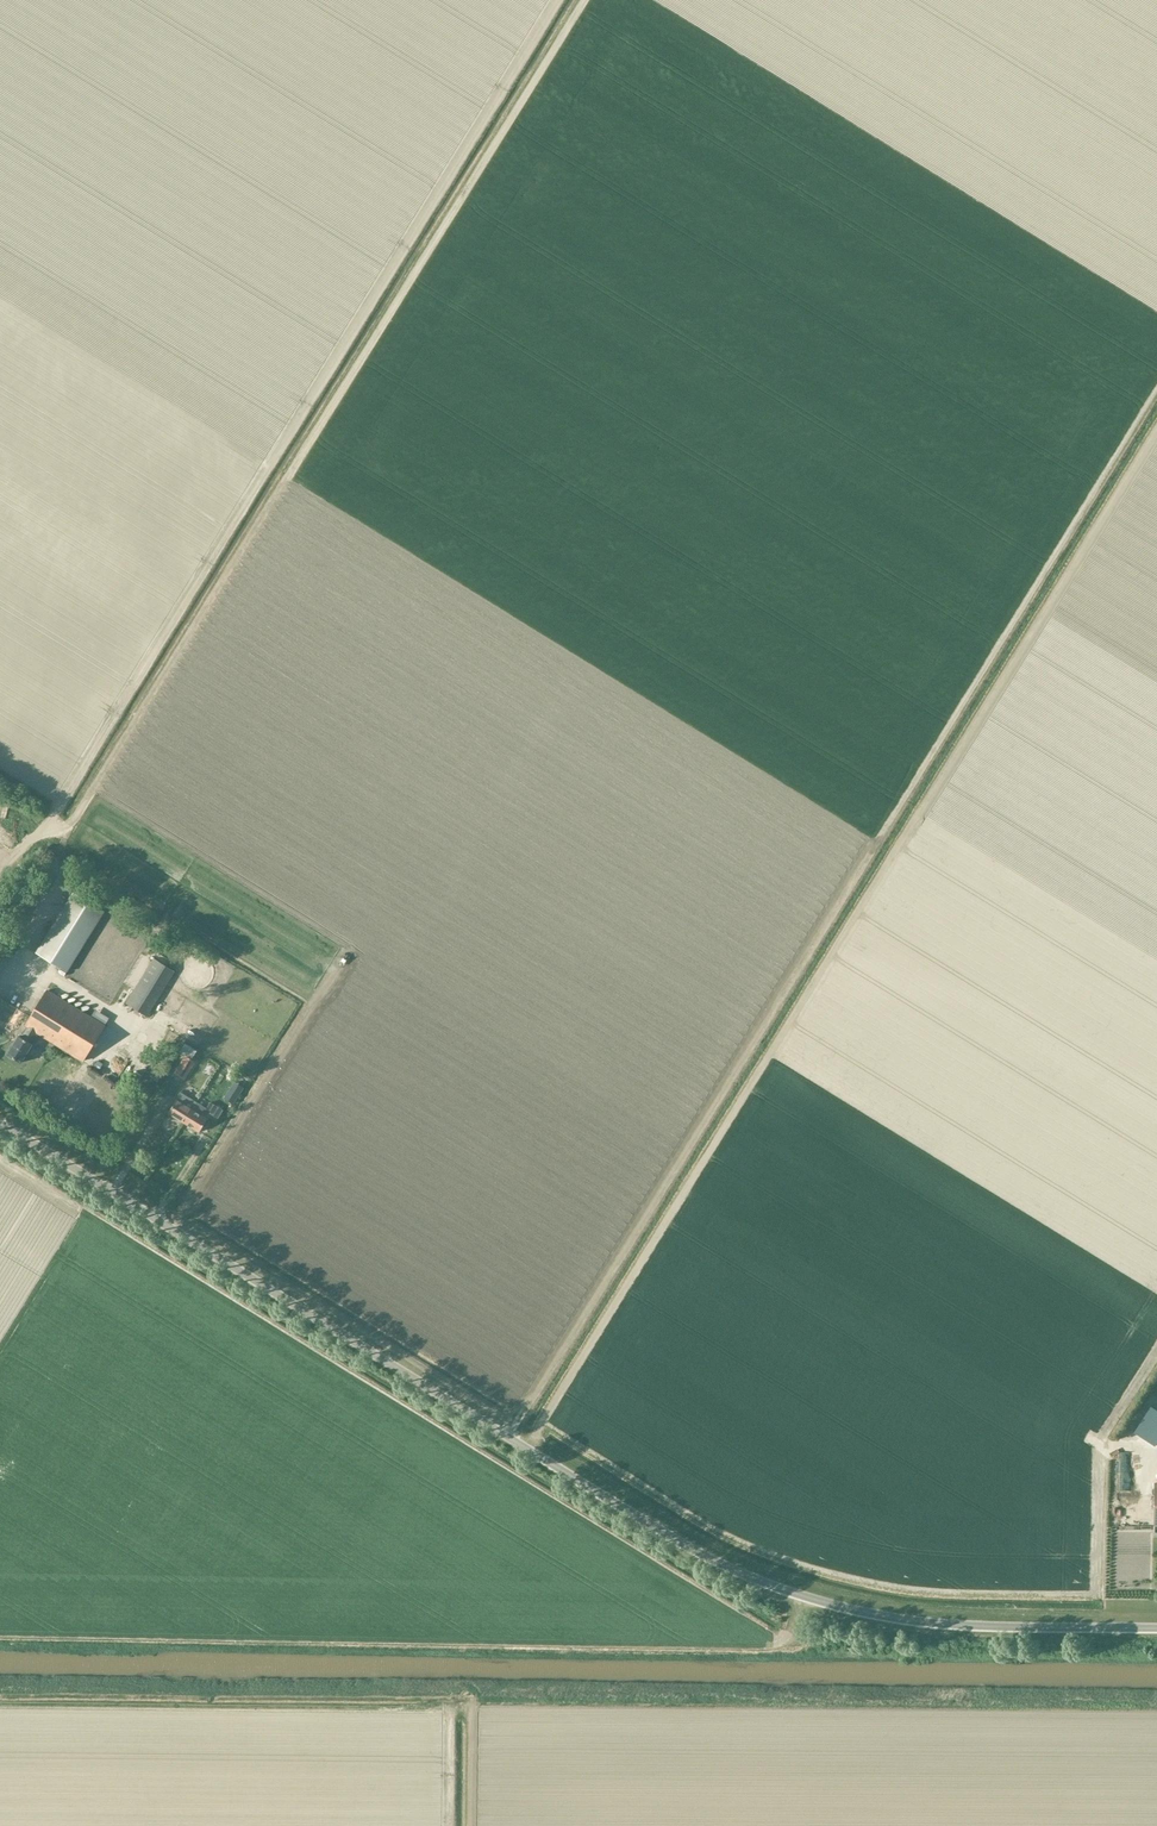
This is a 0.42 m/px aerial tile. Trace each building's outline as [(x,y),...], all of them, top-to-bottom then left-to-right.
[(66,973),(104,912),(72,893),(35,953),(66,973)] [(153,959),(126,1004),(146,1017),(174,972),(153,959)] [(82,1062),(104,1026),(45,990),(24,1026),(27,1028),(20,1038),(18,1037),(7,1055),(21,1063),(24,1058),(32,1045),(30,1044),(36,1033),(82,1062)] [(195,1063),(185,1056),(184,1056),(173,1074),(184,1081),(195,1063)] [(233,1104),(240,1092),(232,1086),(224,1099),(233,1104)] [(184,1123),(196,1103),(180,1093),(176,1100),(176,1101),(168,1113),(184,1123)] [(209,1103),(206,1109),(196,1103),(184,1123),(198,1133),(206,1120),(214,1124),(222,1111),(209,1103)] [(1156,1441),(1156,1413),(1150,1408),(1134,1433),(1154,1446),(1156,1441)]
